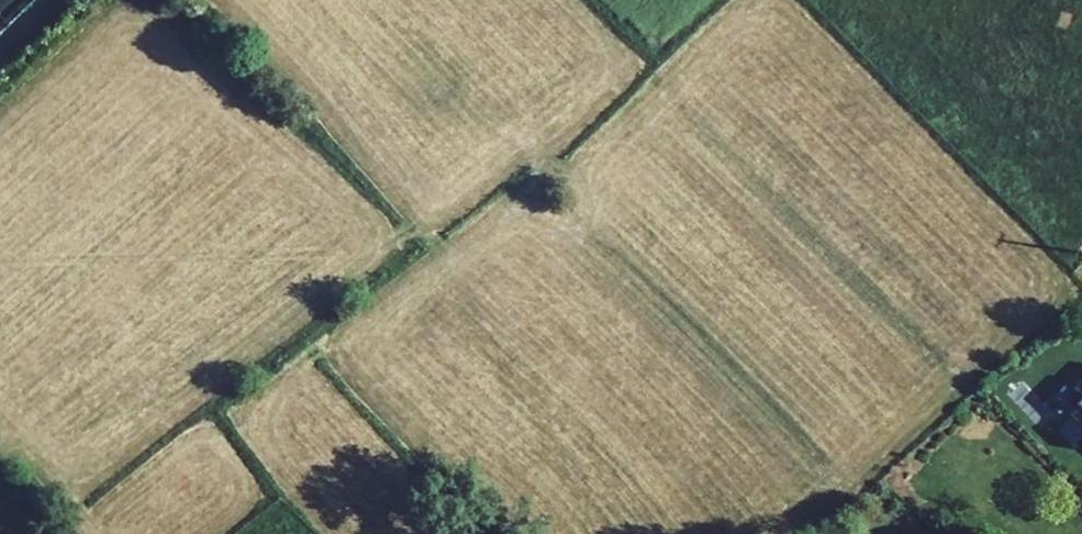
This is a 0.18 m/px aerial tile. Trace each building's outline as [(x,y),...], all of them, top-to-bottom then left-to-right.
[(1015,407),(1032,392),(1020,380),(1004,395),(1015,407)] [(1073,414),(1081,423),(1081,405),(1073,414)]
